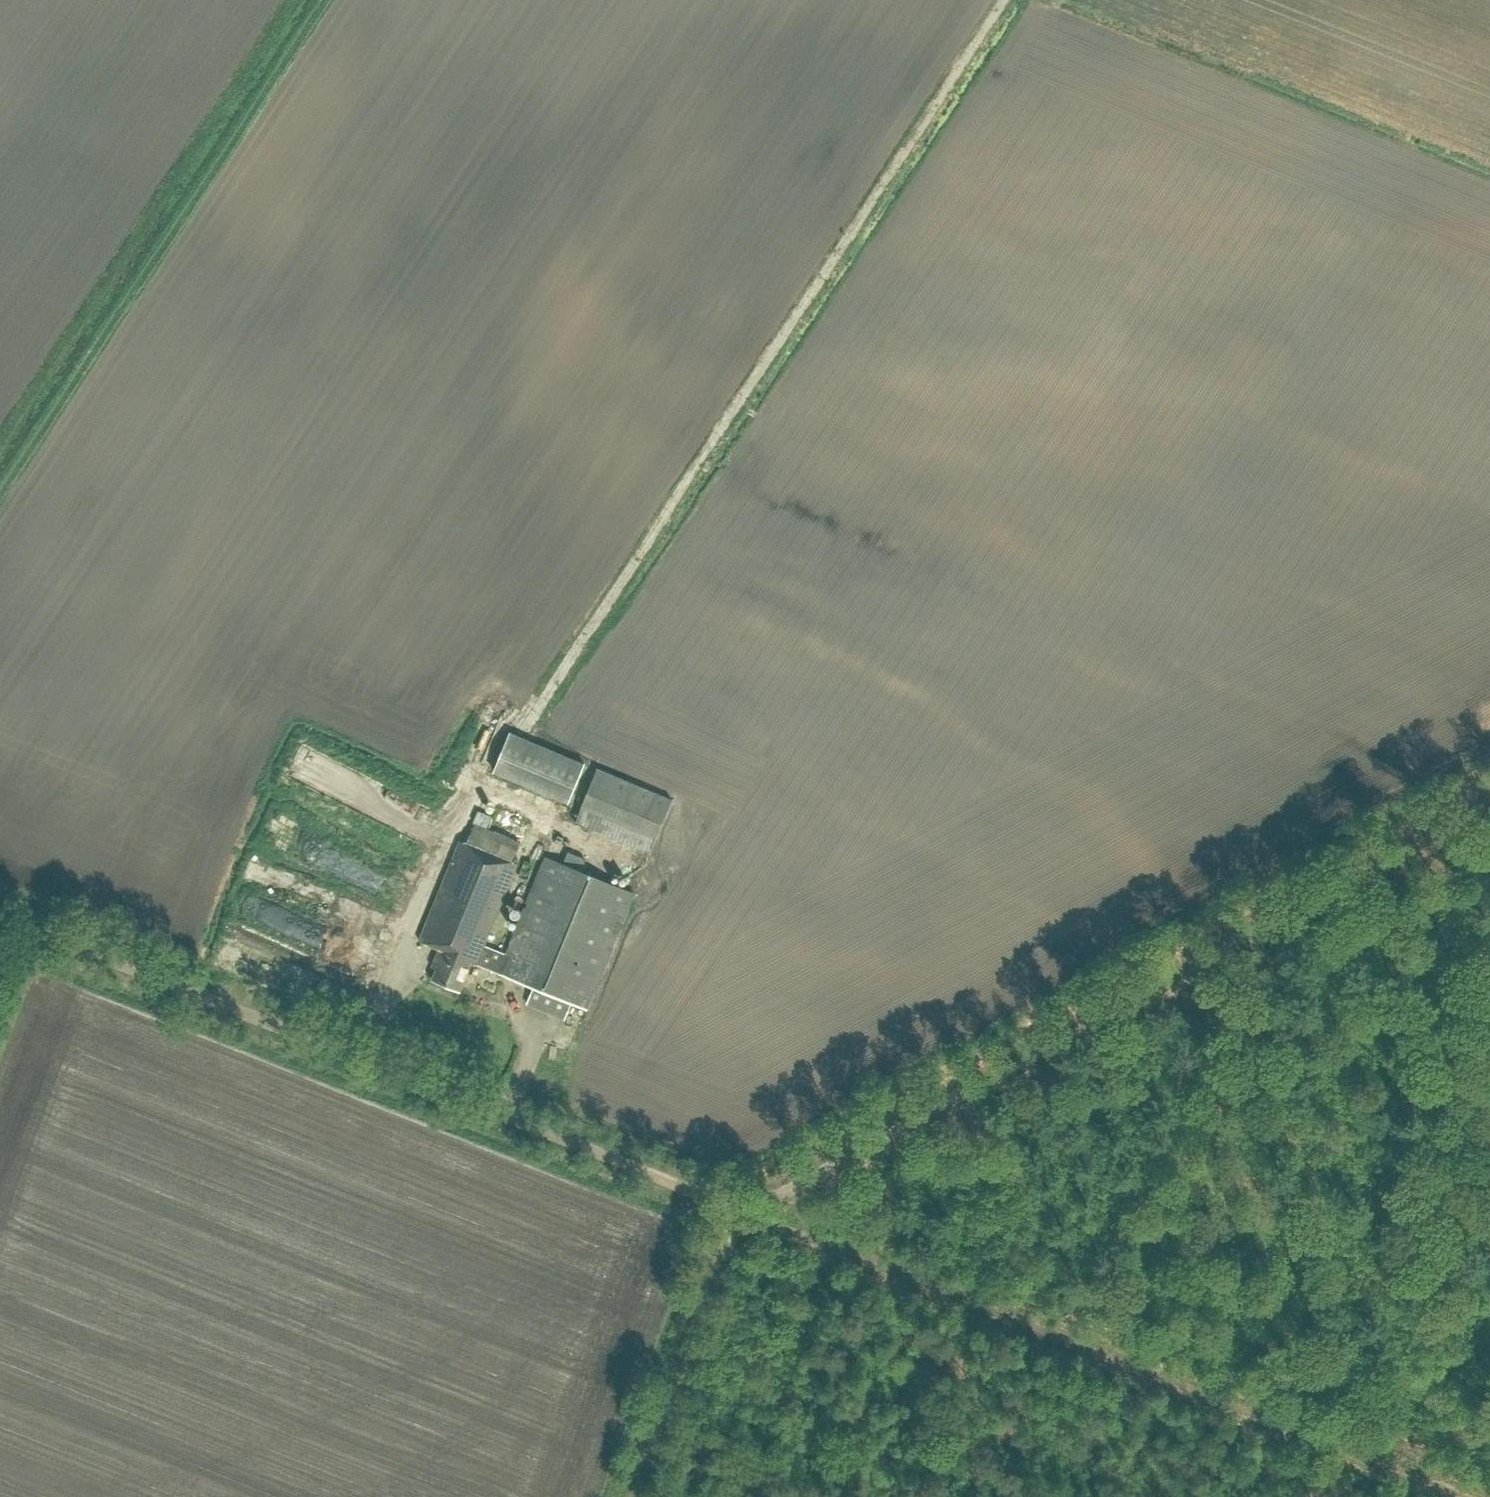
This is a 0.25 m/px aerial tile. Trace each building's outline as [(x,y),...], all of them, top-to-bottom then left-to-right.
[(585,762),(509,730),(492,771),(568,803),(585,762)] [(672,799),(598,768),(575,822),(650,853),(672,799)] [(632,893),(546,857),(506,954),(484,945),(517,863),(460,840),(419,941),(444,951),(432,981),(459,992),(471,962),(585,1009),(632,893)]
